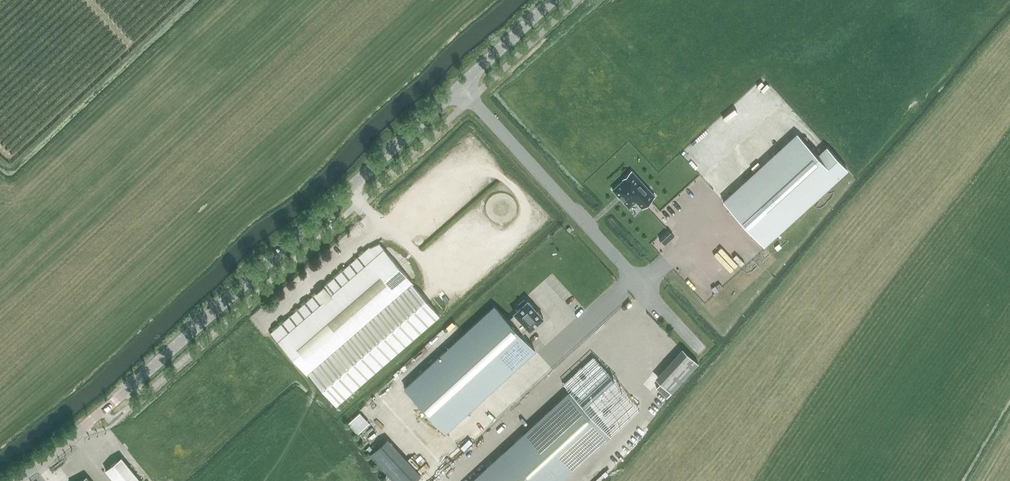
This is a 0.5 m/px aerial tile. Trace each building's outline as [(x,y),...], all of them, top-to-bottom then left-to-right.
[(764,245),(837,177),(797,133),(723,200),(764,245)] [(624,179),(613,189),(629,207),(638,199),(644,205),(655,195),(632,171),(623,179),(624,179)] [(365,250),(365,249),(267,334),(303,375),(332,406),(434,316),(407,283),(375,246),(365,250)] [(494,305),(405,387),(446,432),(535,350),(521,335),(528,328),(530,330),(543,317),(527,300),(526,301),(524,299),(518,305),(520,307),(514,312),(515,314),(508,320),(494,305)] [(686,344),(657,372),(672,388),(702,360),(686,344)] [(592,357),(563,383),(570,390),(611,435),(640,409),(592,357)] [(534,384),(523,394),(527,398),(538,389),(534,384)] [(471,480),(560,480),(611,435),(570,390),(471,480)] [(362,406),(350,418),(360,429),(372,417),(362,406)] [(391,440),(380,450),(385,455),(395,445),(391,440)] [(389,456),(397,464),(406,456),(398,448),(389,456)] [(104,470),(113,480),(139,480),(119,457),(104,470)] [(387,473),(395,465),(391,461),(383,469),(387,473)] [(402,463),(396,467),(401,472),(406,468),(402,463)]
